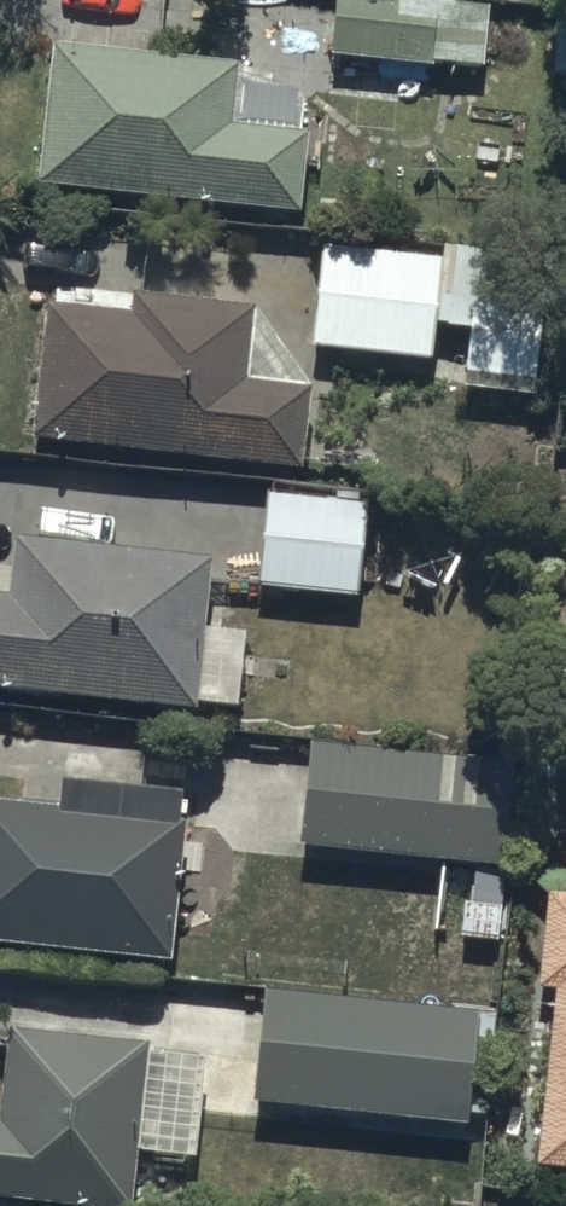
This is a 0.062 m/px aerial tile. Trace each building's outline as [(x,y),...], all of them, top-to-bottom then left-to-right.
[(334,53),(486,64),(491,2),(466,0),(338,0),(334,53)] [(237,60),(58,46),(46,188),(302,210),(309,127),(232,120),(237,60)] [(329,241),(318,348),(437,360),(440,324),(474,327),(469,375),(548,383),(561,250),(371,231),(370,245),(329,241)] [(54,301),(39,435),(307,465),(316,385),(251,378),(260,303),(136,289),(133,309),(54,301)] [(373,495),(271,489),(264,590),(366,597),(373,495)] [(202,707),(203,700),(244,704),(252,628),(211,623),(219,553),(17,532),(11,594),(0,593),(0,686),(202,707)] [(313,740),(305,843),(509,859),(517,756),(313,740)] [(176,961),(191,818),(184,817),(187,789),(65,776),(62,806),(0,800),(0,942),(176,961)] [(509,867),(477,865),(475,901),(466,901),(464,937),(504,939),(509,867)] [(550,891),(542,986),(558,987),(542,1166),(565,1169),(565,893),(550,891)] [(261,1100),(337,1106),(334,1149),(398,1155),(401,1112),(474,1117),(482,1006),(270,989),(261,1100)] [(16,1026),(6,1120),(0,1120),(0,1196),(97,1205),(135,1205),(152,1039),(16,1026)]
